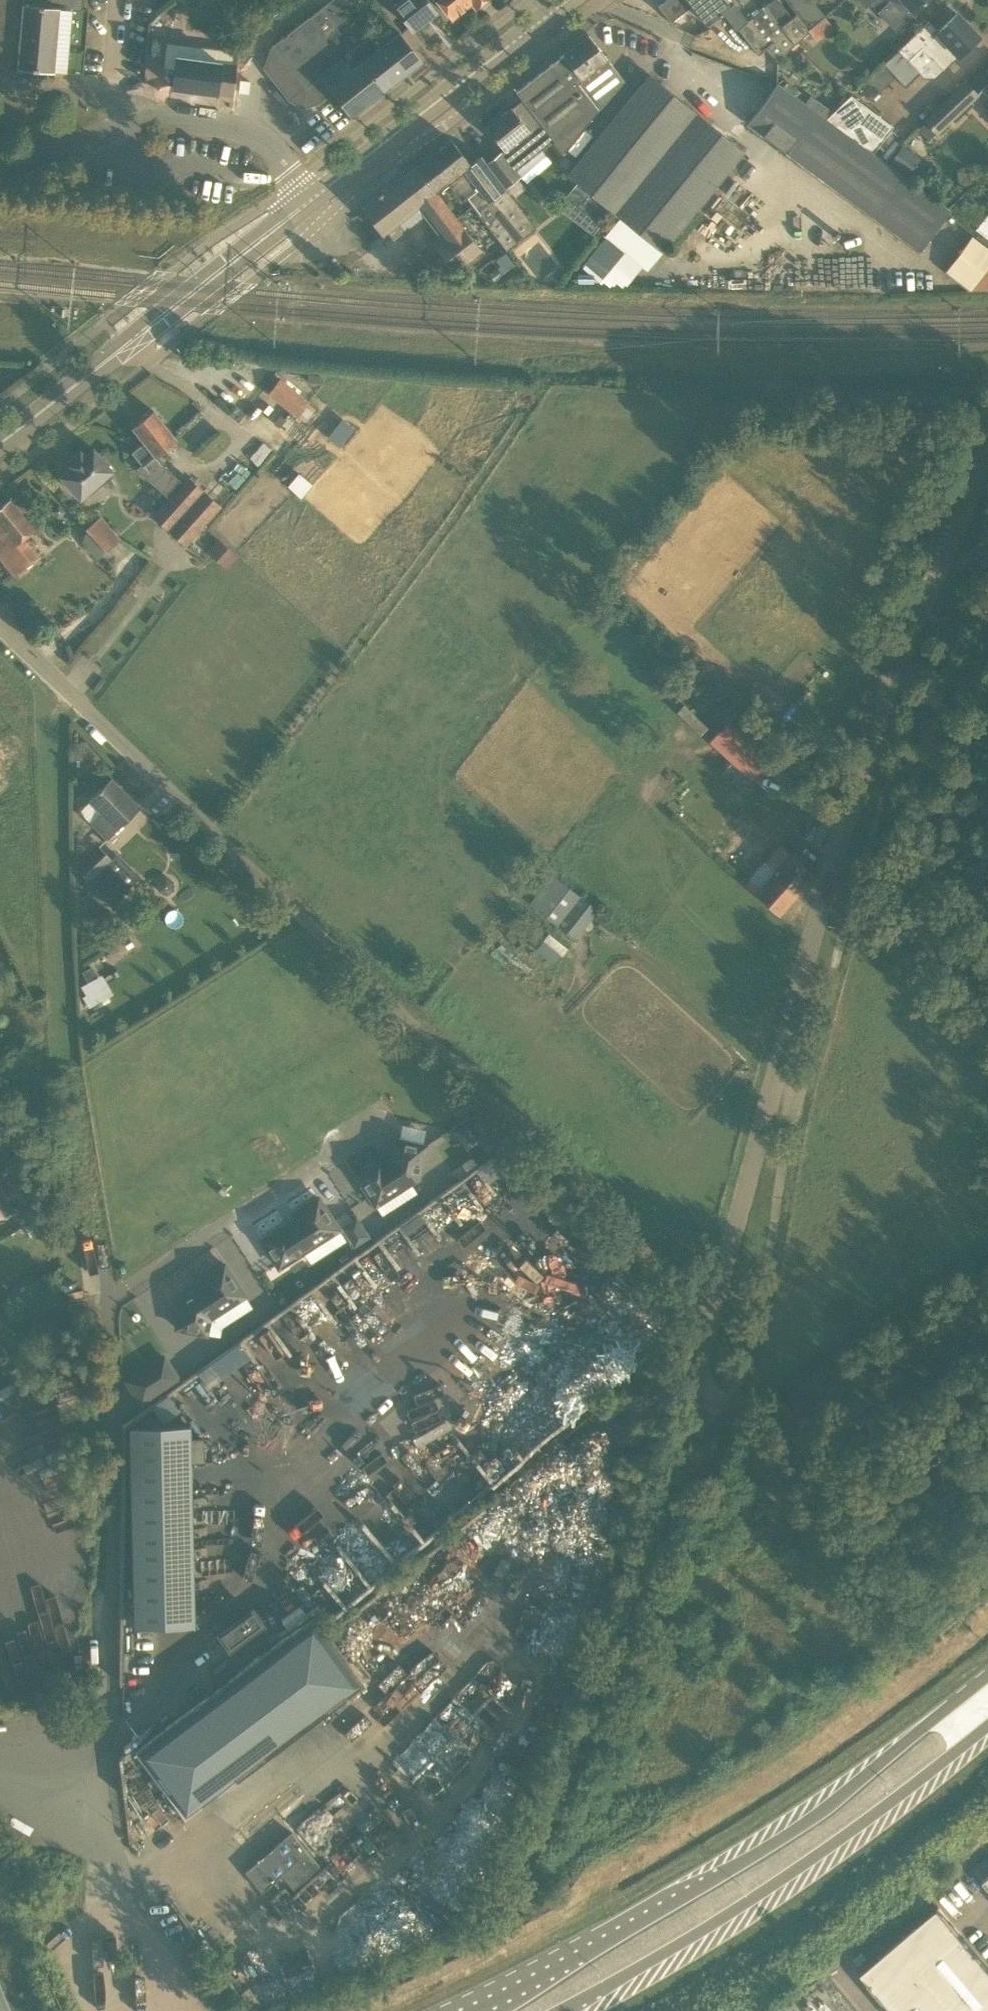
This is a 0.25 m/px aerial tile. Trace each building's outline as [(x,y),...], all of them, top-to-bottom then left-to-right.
[(83,73),(89,9),(83,8),(83,0),(0,0),(0,66),(17,68),(83,74),(83,73)] [(342,5),(338,0),(332,0),(321,8),(320,9),(335,28),(351,16),(342,5)] [(393,4),(393,5),(413,30),(436,12),(427,0),(390,0),(393,4)] [(452,18),(472,2),(476,7),(479,5),(484,8),(490,3),(489,0),(437,0),(452,18)] [(679,14),(692,4),(707,23),(723,10),(736,28),(737,26),(758,54),(766,47),(778,60),(809,29),(826,16),(813,0),(786,0),(796,14),(792,17),(779,0),(666,0),(658,6),(673,25),(682,18),(679,14)] [(866,8),(875,0),(858,0),(866,8)] [(912,13),(926,0),(883,0),(886,3),(878,11),(895,29),(912,13)] [(335,28),(320,9),(310,17),(309,16),(309,17),(290,31),(272,45),(264,68),(289,99),(303,107),(318,103),(332,92),(351,116),(384,89),(352,49),(335,28)] [(884,64),(893,74),(908,60),(920,73),(934,59),(944,70),(979,36),(957,13),(939,30),(930,20),(884,64)] [(422,59),(400,32),(378,49),(377,50),(387,63),(389,61),(396,70),(399,68),(404,74),(422,59)] [(597,112),(599,110),(626,82),(606,56),(589,34),(562,55),(586,84),(573,92),(597,112)] [(253,53),(255,38),(245,37),(243,52),(253,53)] [(368,37),(353,49),(352,49),(384,89),(404,74),(399,68),(396,70),(389,61),(387,63),(377,50),(378,49),(369,39),(368,37)] [(233,96),(237,64),(220,62),(220,61),(177,55),(172,88),(233,96)] [(564,146),(597,112),(573,92),(586,84),(562,55),(516,91),(522,100),(520,101),(564,146)] [(662,252),(744,151),(650,74),(578,162),(567,175),(616,215),(662,252)] [(869,98),(885,83),(877,75),(862,90),(869,98)] [(936,134),(978,95),(965,82),(924,121),(936,134)] [(873,154),(826,119),(777,83),(748,123),(920,251),(950,211),(889,166),(873,154)] [(826,119),(873,154),(893,126),(851,94),(826,119)] [(564,146),(520,101),(512,108),(511,107),(496,119),(495,117),(489,122),(490,123),(486,127),(504,149),(485,163),(481,157),(480,157),(519,211),(521,208),(506,188),(521,177),(516,170),(554,140),(561,149),(564,146)] [(471,164),(451,139),(416,167),(435,191),(448,182),(458,197),(464,193),(477,211),(478,211),(507,250),(536,228),(521,208),(519,211),(480,157),(471,164)] [(910,173),(920,157),(903,146),(892,162),(910,173)] [(461,227),(435,191),(416,167),(362,209),(383,235),(387,231),(394,240),(424,216),(438,234),(432,239),(434,242),(441,238),(452,254),(444,261),(454,273),(481,251),(461,227)] [(597,229),(610,214),(575,186),(562,201),(597,229)] [(987,238),(987,214),(976,230),(987,238)] [(298,417),(310,402),(283,381),(271,396),(298,417)] [(141,474),(152,484),(167,468),(156,458),(178,441),(176,438),(154,410),(133,426),(144,441),(131,452),(142,466),(138,470),(141,473),(141,474)] [(336,442),(348,431),(340,422),(328,433),(336,442)] [(112,470),(94,448),(85,456),(80,451),(66,463),(70,468),(62,476),(80,497),(90,489),(93,492),(105,481),(103,478),(112,470)] [(220,506),(189,477),(154,516),(186,544),(220,506)] [(22,539),(35,528),(10,499),(0,507),(0,557),(15,575),(39,555),(27,541),(25,543),(22,539)] [(108,552),(121,540),(101,517),(87,529),(108,552)] [(238,556),(237,555),(228,547),(218,538),(217,539),(206,551),(210,554),(227,569),(238,556)] [(715,761),(742,730),(727,717),(700,749),(715,761)] [(107,839),(140,806),(112,777),(89,800),(102,813),(91,823),(107,839)] [(785,829),(794,820),(779,804),(770,812),(785,829)] [(111,901),(124,888),(105,868),(113,860),(99,846),(78,867),(111,901)] [(791,853),(765,882),(753,871),(743,883),(755,893),(779,915),(815,874),(791,853)] [(574,939),(598,909),(552,874),(529,904),(574,939)] [(549,931),(536,946),(554,961),(567,946),(549,931)] [(92,966),(82,971),(88,981),(98,976),(92,966)] [(467,1148),(479,1141),(468,1123),(456,1130),(467,1148)] [(376,1205),(388,1197),(418,1177),(425,1146),(396,1139),(392,1159),(392,1160),(385,1164),(381,1157),(356,1173),(376,1205)] [(427,1218),(413,1207),(390,1238),(394,1242),(399,1235),(424,1254),(447,1223),(454,1229),(476,1200),(466,1192),(464,1195),(454,1188),(446,1198),(452,1202),(441,1218),(432,1211),(427,1218)] [(339,1229),(338,1228),(319,1197),(294,1213),(298,1220),(289,1227),(287,1224),(262,1240),(279,1267),(339,1229)] [(369,1235),(357,1215),(342,1225),(354,1245),(369,1235)] [(360,1307),(400,1263),(372,1237),(332,1282),(360,1307)] [(209,1318),(233,1303),(245,1295),(225,1264),(200,1280),(204,1287),(198,1291),(197,1291),(182,1300),(177,1328),(206,1334),(209,1318)] [(208,1387),(249,1353),(237,1339),(196,1373),(208,1387)] [(129,1375),(144,1397),(181,1371),(165,1349),(129,1375)] [(329,1377),(348,1359),(340,1351),(321,1368),(329,1377)] [(365,1356),(250,1439),(274,1472),(389,1389),(365,1356)] [(194,1414),(134,1414),(134,1614),(194,1614),(194,1414)] [(316,1610),(137,1741),(185,1807),(364,1676),(316,1610)] [(246,1619),(214,1642),(223,1655),(255,1632),(246,1619)] [(457,1698),(390,1756),(423,1793),(472,1751),(452,1729),(470,1714),(457,1698)] [(260,1890),(250,1899),(257,1909),(266,1920),(280,1939),(286,1946),(307,1930),(272,1884),(302,1857),(292,1845),(310,1829),(304,1822),(246,1871),(260,1890)] [(862,1970),(896,2010),(987,2010),(987,1963),(939,1905),(862,1970)]
